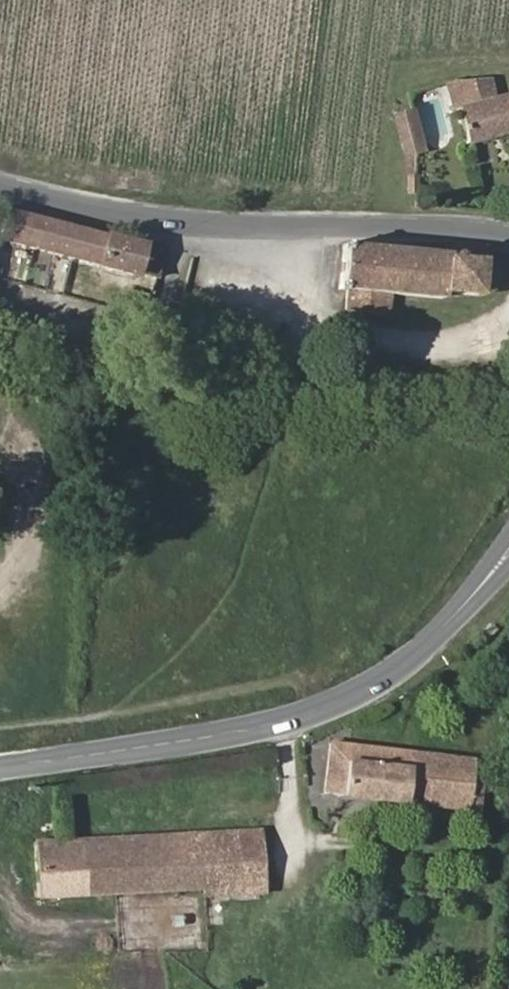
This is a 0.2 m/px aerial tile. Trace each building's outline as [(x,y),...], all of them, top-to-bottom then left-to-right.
[(494,98),(489,76),(456,79),(449,81),(464,143),(508,132),(508,94),(494,98)] [(421,150),(411,111),(409,112),(393,116),(403,154),(413,152),(421,150)] [(417,193),(417,175),(415,175),(409,175),(409,193),(415,193),(417,193)] [(3,208),(0,220),(0,239),(136,274),(137,272),(144,244),(3,208)] [(495,281),(496,276),(494,271),(492,267),(490,265),(488,264),(486,262),(485,262),(486,247),(445,243),(444,253),(343,243),(338,289),(346,289),(344,309),(386,315),(389,293),(440,297),(440,296),(446,297),(446,292),(473,294),(476,294),(481,294),(485,293),(490,291),(493,287),(495,284),(495,281)] [(156,277),(163,249),(144,244),(137,272),(156,277)] [(406,711),(401,702),(391,708),(396,717),(406,711)] [(472,784),(475,759),(330,742),(325,792),(343,795),(406,802),(468,810),(472,784)] [(478,811),(482,785),(472,784),(468,810),(478,811)] [(265,892),(262,829),(202,832),(205,894),(265,892)] [(205,894),(202,832),(34,841),(37,896),(204,887),(204,894),(205,894)]
